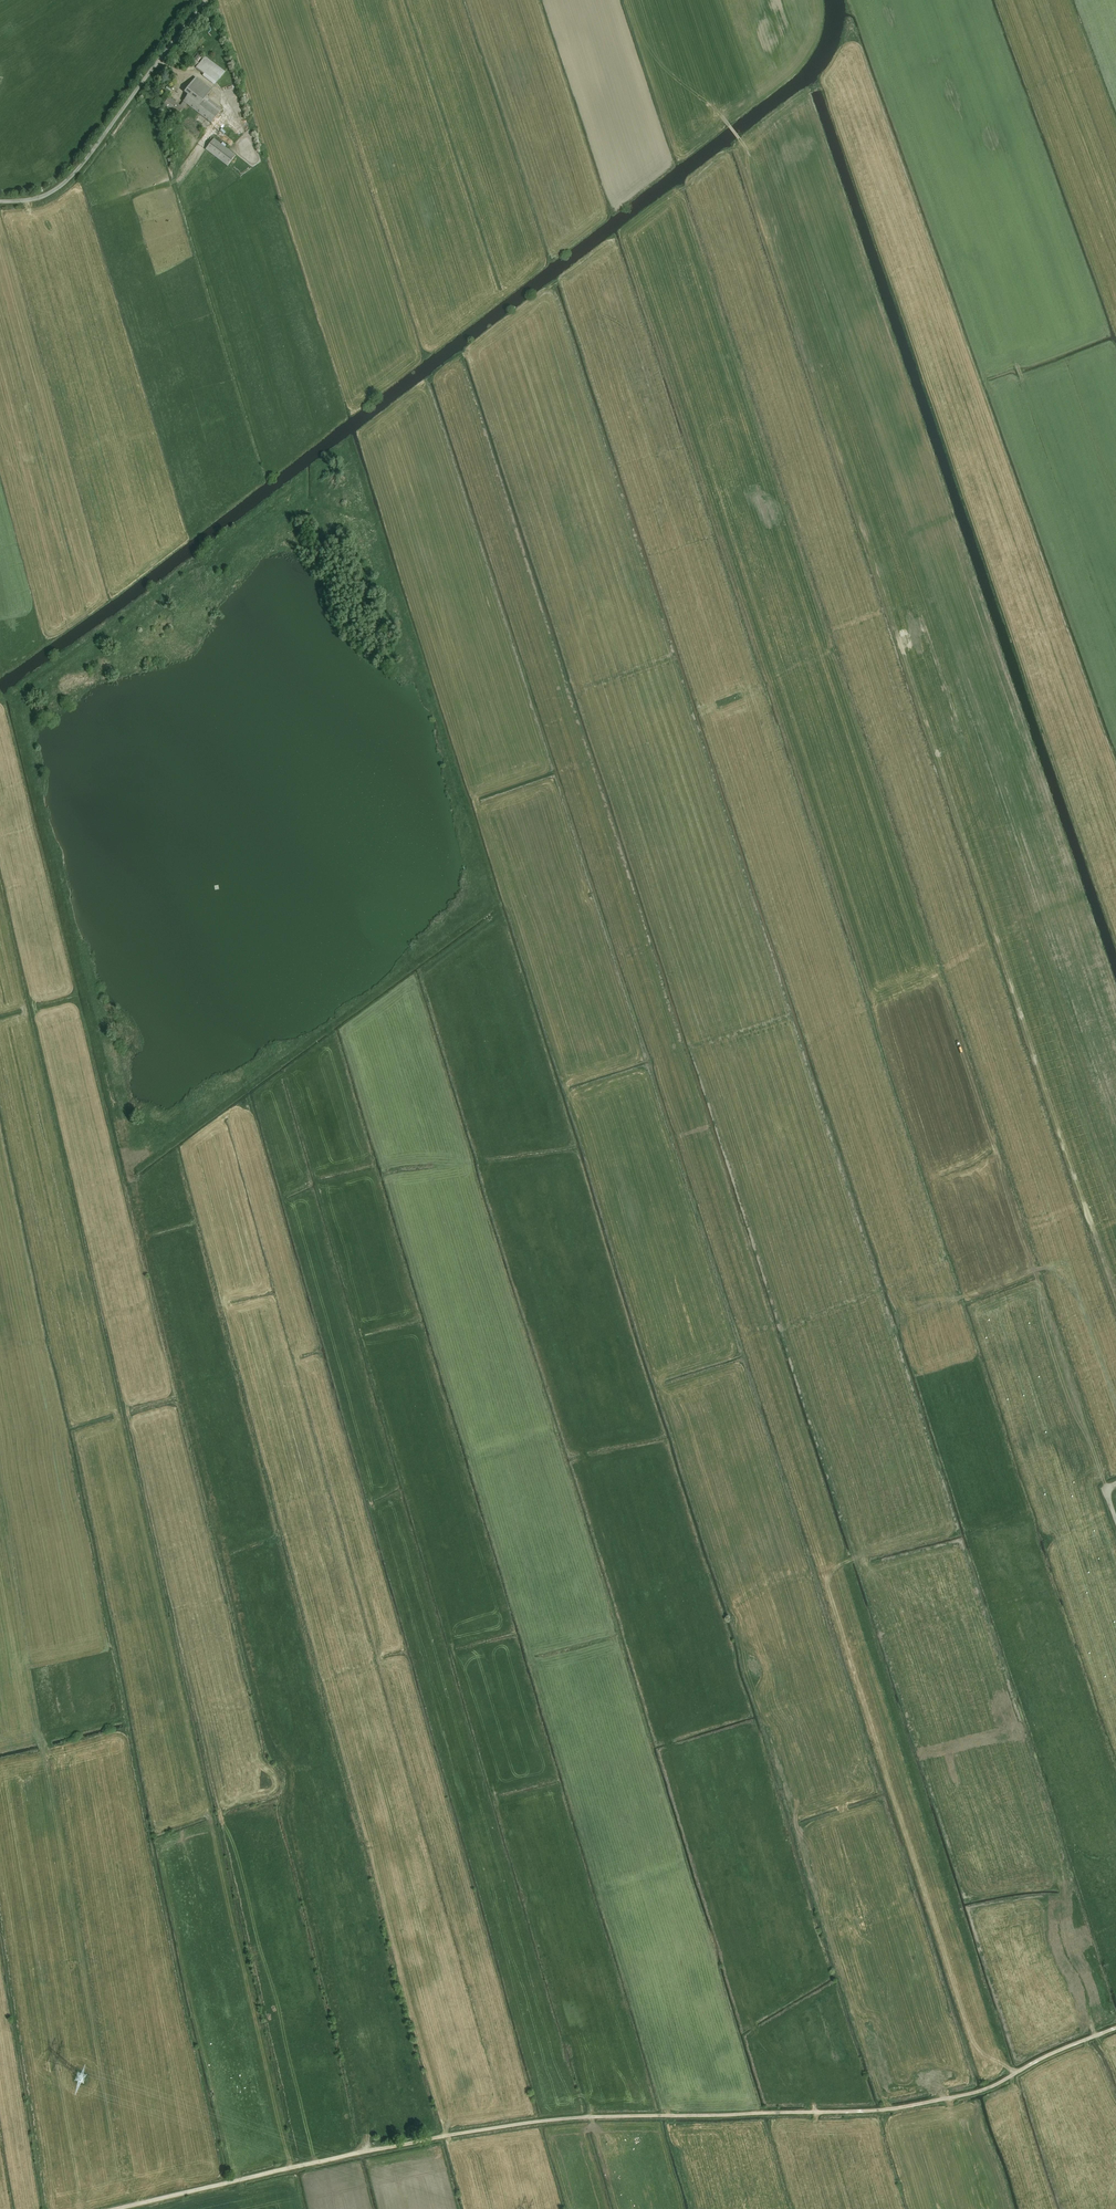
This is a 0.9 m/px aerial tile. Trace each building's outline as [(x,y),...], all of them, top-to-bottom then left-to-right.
[(205,57),(197,69),(217,84),(226,72),(205,57)] [(177,116),(187,103),(210,121),(219,110),(202,97),(208,89),(195,78),(184,93),(187,96),(179,106),(168,98),(163,104),(177,116)] [(214,139),(205,151),(229,168),(238,156),(214,139)]
